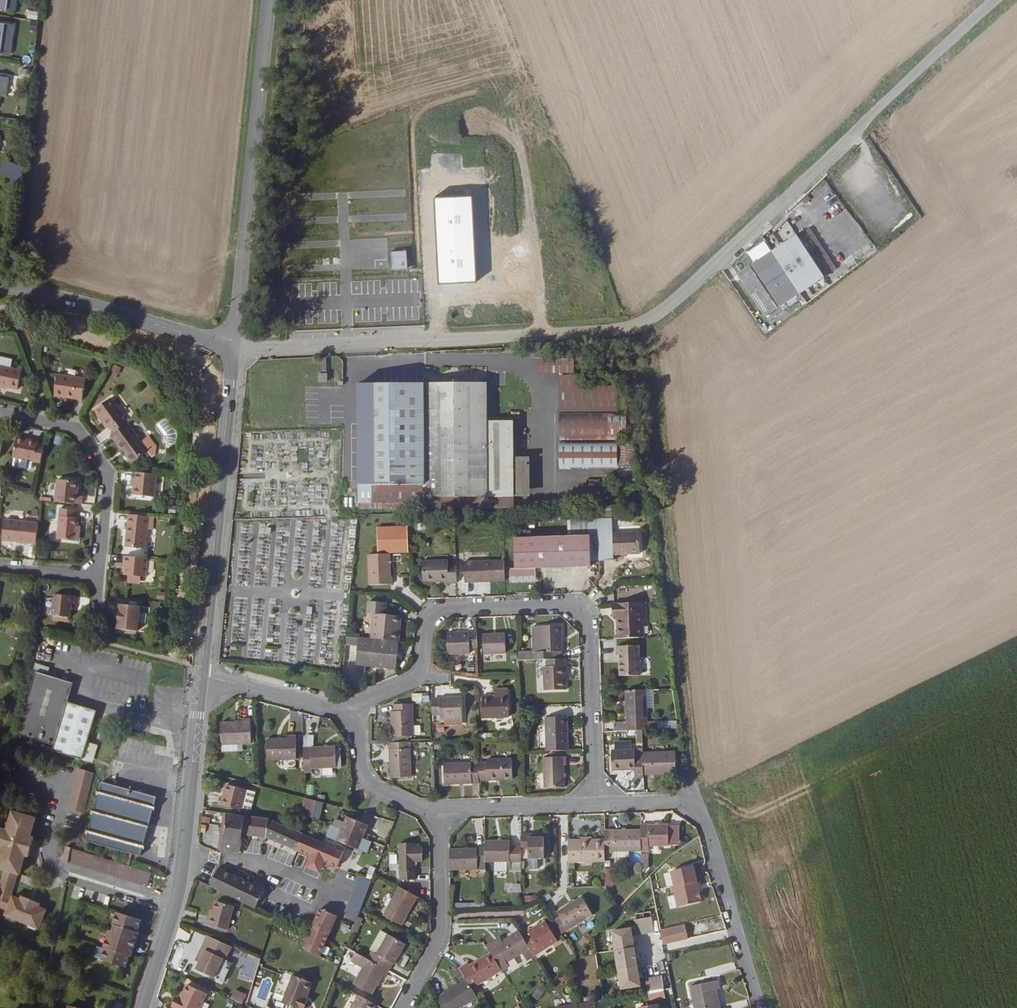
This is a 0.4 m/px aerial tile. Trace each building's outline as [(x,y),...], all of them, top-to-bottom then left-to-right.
[(13,11),(15,0),(0,0),(0,9),(13,11)] [(9,54),(13,24),(0,22),(0,52),(9,54)] [(22,181),(26,166),(5,161),(2,176),(22,181)] [(796,234),(737,274),(765,315),(823,276),(796,234)] [(558,374),(558,413),(617,413),(617,388),(578,388),(578,376),(573,376),(573,361),(539,361),(539,374),(558,374)] [(19,391),(24,371),(0,366),(0,386),(19,391)] [(321,372),(310,372),(310,381),(321,382),(321,372)] [(62,374),(57,396),(85,402),(89,380),(62,374)] [(353,387),(352,504),(426,505),(426,499),(514,499),(515,425),(487,424),(487,388),(353,387)] [(123,419),(125,417),(112,399),(96,411),(109,429),(112,427),(116,433),(128,424),(123,419)] [(625,439),(625,417),(558,417),(558,440),(625,439)] [(142,442),(129,424),(128,424),(116,433),(112,436),(133,465),(150,452),(142,442)] [(155,453),(155,445),(149,437),(142,442),(150,452),(152,456),(155,453)] [(42,464),(46,446),(39,445),(39,443),(18,438),(13,458),(16,459),(28,462),(28,461),(42,464)] [(559,442),(559,470),(615,470),(615,443),(559,442)] [(33,469),(34,463),(28,462),(16,459),(14,467),(30,471),(33,469)] [(154,497),(156,475),(132,472),(132,481),(135,481),(134,487),(133,496),(154,497)] [(78,497),(79,483),(58,481),(56,503),(82,506),(83,497),(78,497)] [(77,542),(79,527),(80,519),(77,518),(78,511),(62,510),(59,540),(77,542)] [(145,550),(149,517),(129,515),(126,548),(145,550)] [(37,546),(39,525),(28,524),(25,524),(5,521),(2,542),(37,546)] [(640,558),(639,535),(614,536),(613,521),(598,522),(599,564),(614,563),(614,558),(640,558)] [(407,552),(406,527),(376,529),(377,553),(407,552)] [(591,568),(590,537),(550,539),(551,569),(591,568)] [(551,569),(550,539),(514,540),(514,570),(509,570),(510,582),(535,582),(535,570),(551,569)] [(388,554),(367,555),(368,585),(391,585),(391,576),(389,577),(388,554)] [(146,578),(147,560),(124,557),(124,565),(125,565),(124,576),(128,577),(141,578),(146,578)] [(456,584),(456,564),(447,564),(447,561),(422,562),(423,582),(448,582),(448,584),(456,584)] [(503,582),(503,561),(463,562),(464,583),(503,582)] [(54,600),(52,621),(70,624),(71,611),(75,611),(76,602),(54,600)] [(397,642),(399,618),(383,617),(384,606),(367,604),(366,615),(372,616),(370,640),(397,642)] [(117,605),(115,630),(134,632),(137,608),(117,605)] [(645,621),(645,605),(612,606),(612,619),(616,619),(617,637),(617,641),(643,640),(642,621),(645,621)] [(560,651),(559,626),(538,627),(539,652),(533,652),(533,660),(544,660),(556,660),(555,652),(560,651)] [(539,652),(538,627),(531,627),(532,652),(533,652),(539,652)] [(476,648),(476,632),(446,633),(446,654),(468,653),(468,648),(476,648)] [(481,635),(481,654),(504,653),(503,634),(481,635)] [(395,668),(397,642),(370,640),(357,638),(355,665),(395,668)] [(618,658),(619,678),(638,678),(637,647),(616,648),(616,657),(618,658)] [(640,657),(640,675),(650,675),(649,657),(640,657)] [(564,690),(563,660),(560,660),(556,660),(544,660),(544,667),(542,667),(542,691),(564,690)] [(39,685),(17,747),(54,760),(52,765),(82,775),(98,726),(70,716),(76,697),(39,685)] [(646,724),(645,692),(624,692),(626,732),(646,732),(646,724)] [(481,695),(482,717),(508,716),(507,696),(489,696),(489,695),(481,695)] [(461,718),(460,697),(439,698),(438,699),(432,699),(432,715),(439,715),(439,719),(461,718)] [(413,735),(412,704),(394,705),(395,712),(390,712),(391,736),(392,736),(413,735)] [(565,718),(565,706),(555,706),(555,718),(565,718)] [(566,751),(565,718),(555,718),(544,719),(544,752),(566,751)] [(220,724),(221,745),(250,744),(249,720),(241,720),(241,723),(220,724)] [(265,741),(266,763),(295,761),(294,737),(287,737),(287,740),(265,741)] [(128,740),(124,763),(155,767),(158,744),(128,740)] [(409,777),(408,742),(387,743),(388,749),(389,749),(389,761),(388,761),(389,778),(409,777)] [(334,768),(333,748),(302,749),(303,774),(310,773),(310,770),(334,768)] [(633,762),(633,752),(610,752),(611,772),(633,771),(634,780),(642,780),(641,777),(641,761),(633,762)] [(673,776),(673,753),(641,755),(641,761),(641,777),(673,776)] [(561,788),(560,767),(562,767),(562,758),(560,758),(555,758),(555,755),(546,755),(546,758),(540,758),(540,788),(561,788)] [(510,781),(509,760),(484,761),(485,764),(477,765),(477,766),(477,782),(510,781)] [(477,782),(477,766),(470,766),(469,765),(442,766),(443,786),(477,785),(477,782)] [(632,789),(643,790),(644,781),(633,780),(632,789)] [(84,827),(96,786),(80,782),(69,823),(84,827)] [(224,784),(218,805),(237,810),(243,790),(224,784)] [(109,799),(90,856),(135,871),(153,813),(109,799)] [(320,821),(324,804),(305,799),(301,816),(320,821)] [(383,810),(380,816),(390,820),(392,814),(383,810)] [(347,817),(336,841),(354,849),(361,835),(362,836),(367,826),(347,817)] [(294,854),(301,835),(268,820),(253,819),(227,818),(221,857),(229,858),(233,855),(240,856),(242,839),(267,843),(294,854)] [(40,942),(48,924),(41,921),(42,917),(24,910),(23,913),(15,910),(14,912),(12,911),(18,887),(20,887),(25,869),(29,869),(34,850),(30,849),(35,831),(12,825),(7,843),(2,842),(0,849),(0,862),(2,862),(0,870),(0,882),(6,884),(0,906),(0,920),(9,923),(8,929),(40,942)] [(667,847),(666,826),(638,826),(638,831),(638,852),(647,852),(647,847),(667,847)] [(638,852),(638,831),(602,832),(602,840),(602,853),(638,852)] [(335,870),(343,852),(301,835),(294,854),(287,870),(326,888),(333,872),(335,872),(334,872),(335,870)] [(542,855),(541,839),(527,839),(526,836),(518,835),(518,845),(518,850),(526,850),(526,855),(542,855)] [(518,850),(518,845),(507,845),(507,840),(482,841),(482,847),(482,862),(519,861),(518,850)] [(602,853),(602,840),(566,841),(566,863),(602,862),(602,853)] [(361,851),(369,854),(372,843),(364,841),(361,851)] [(414,873),(414,864),(420,863),(419,848),(414,848),(413,845),(396,845),(397,874),(402,874),(402,881),(407,881),(417,881),(416,873),(414,873)] [(482,862),(482,847),(447,848),(447,870),(482,869),(482,862)] [(69,874),(73,860),(73,859),(68,858),(64,873),(69,874)] [(153,885),(76,861),(72,875),(148,900),(153,885)] [(672,888),(677,908),(700,903),(699,902),(701,899),(699,894),(697,892),(695,884),(697,883),(693,867),(671,873),(674,888),(672,888)] [(258,916),(266,898),(222,876),(213,893),(258,916)] [(345,912),(358,918),(373,882),(360,877),(345,912)] [(397,927),(414,897),(396,887),(379,916),(397,927)] [(590,916),(578,897),(553,912),(556,917),(550,921),(558,934),(590,916)] [(224,932),(230,909),(213,904),(210,912),(208,919),(205,919),(203,926),(224,932)] [(337,962),(350,929),(332,920),(336,912),(321,905),(301,949),(318,956),(319,954),(337,962)] [(634,919),(637,934),(653,931),(650,916),(634,919)] [(351,932),(358,935),(364,920),(358,917),(351,932)] [(554,942),(542,923),(531,929),(530,928),(524,932),(527,936),(520,940),(526,950),(530,957),(554,942)] [(107,961),(103,972),(127,980),(131,969),(133,969),(138,952),(131,950),(133,944),(138,945),(142,933),(118,925),(114,938),(116,938),(114,944),(111,943),(105,960),(107,961)] [(687,938),(684,925),(659,930),(662,943),(687,938)] [(609,928),(619,986),(638,984),(628,926),(609,928)] [(515,957),(526,950),(520,940),(515,932),(492,946),(489,943),(483,947),(487,953),(497,969),(515,957)] [(390,966),(403,944),(385,933),(373,953),(369,951),(364,958),(386,971),(389,965),(390,966)] [(220,984),(229,965),(220,961),(220,960),(199,950),(194,959),(199,961),(197,965),(194,971),(220,984)] [(382,978),(386,971),(364,958),(353,952),(348,961),(359,968),(350,983),(369,994),(379,976),(382,978)] [(497,969),(487,953),(467,965),(465,963),(456,969),(463,980),(469,990),(498,972),(497,969)] [(662,988),(659,974),(644,977),(646,991),(662,988)] [(279,1001),(295,1007),(301,1007),(304,1000),(301,998),(303,992),(305,991),(308,985),(307,982),(290,975),(279,1001)] [(474,999),(469,990),(463,980),(439,995),(433,999),(439,1007),(458,1007),(474,999)] [(712,991),(716,991),(718,990),(716,981),(711,982),(711,983),(689,986),(693,1007),(716,1007),(712,991)] [(537,1001),(547,990),(541,985),(531,995),(537,1001)] [(173,1007),(199,1007),(204,997),(185,988),(178,1002),(177,1001),(173,1007)] [(240,1006),(243,997),(232,992),(228,1000),(240,1006)] [(373,1005),(355,995),(348,1007),(371,1007),(373,1005)] [(591,999),(571,1003),(572,1007),(593,1007),(591,999)]
